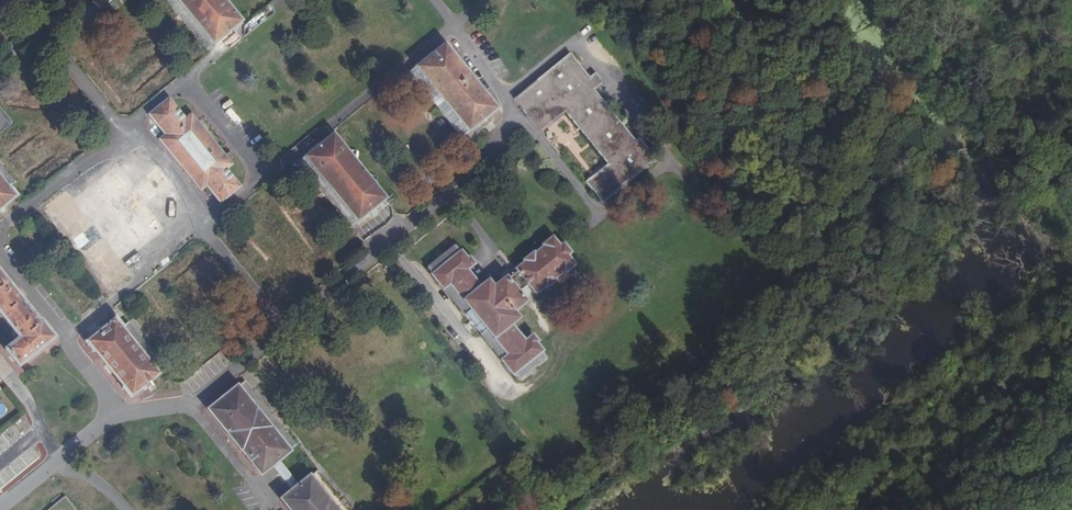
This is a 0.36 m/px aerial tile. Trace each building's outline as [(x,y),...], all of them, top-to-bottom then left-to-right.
[(214,47),(207,39),(208,37),(179,0),(165,0),(206,52),(214,47)] [(214,47),(243,23),(236,14),(233,15),(221,0),(179,0),(208,37),(207,39),(214,47)] [(460,125),(468,133),(499,108),(493,99),(490,100),(453,56),(454,53),(446,43),(415,68),(423,79),(425,77),(462,123),(460,125)] [(543,91),(579,64),(571,53),(519,95),(544,126),(561,112),(543,91)] [(606,161),(634,140),(594,90),(598,88),(590,77),(579,64),(543,91),(561,112),(564,110),(606,161)] [(462,139),(468,133),(460,125),(462,123),(425,77),(423,79),(415,68),(408,73),(462,139)] [(590,77),(598,88),(605,82),(599,72),(590,77)] [(206,187),(219,204),(241,188),(225,169),(231,164),(213,143),(220,137),(215,130),(209,137),(190,114),(184,118),(169,100),(149,115),(165,135),(159,140),(200,190),(206,187)] [(350,215),(357,224),(387,199),(380,191),(378,192),(338,145),(341,143),(334,135),(305,159),(310,167),(313,165),(352,213),(350,215)] [(637,143),(634,140),(606,161),(610,165),(589,182),(605,201),(657,159),(642,139),(637,143)] [(352,229),(357,224),(350,215),(352,213),(313,165),(310,167),(305,159),(298,164),(352,229)] [(11,188),(17,183),(0,163),(0,182),(7,191),(11,188)] [(67,192),(47,206),(108,287),(131,271),(120,257),(162,226),(148,207),(174,187),(157,166),(130,186),(119,171),(76,203),(67,192)] [(11,188),(7,191),(0,182),(0,213),(18,200),(11,188)] [(518,266),(525,276),(533,283),(538,291),(546,284),(548,286),(556,279),(555,277),(564,270),(566,271),(573,266),(565,255),(568,251),(561,242),(557,246),(551,237),(543,243),(544,246),(534,253),(532,251),(525,257),(526,260),(518,266)] [(428,268),(432,273),(461,252),(457,245),(428,268)] [(503,361),(514,374),(543,351),(537,342),(538,340),(535,336),(528,342),(513,323),(520,317),(516,311),(526,301),(519,293),(513,285),(505,277),(494,285),(489,278),(481,285),(468,268),(474,262),(471,257),(468,259),(461,252),(432,273),(444,287),(452,280),(473,306),(489,326),(512,354),(503,361)] [(22,366),(56,338),(41,319),(39,321),(22,300),(24,298),(17,289),(14,290),(0,274),(0,311),(22,338),(8,349),(22,366)] [(525,276),(513,285),(519,293),(533,283),(525,276)] [(444,287),(465,313),(473,306),(452,280),(444,287)] [(481,334),(489,326),(473,306),(465,313),(481,334)] [(162,374),(153,363),(148,367),(121,333),(124,329),(115,319),(86,342),(95,354),(97,352),(125,386),(122,388),(132,398),(162,374)] [(148,367),(153,363),(157,360),(129,326),(124,329),(121,333),(148,367)] [(481,334),(503,361),(512,354),(489,326),(481,334)] [(543,351),(514,374),(520,381),(549,358),(543,351)] [(244,382),(237,388),(256,411),(258,409),(271,425),(269,427),(288,451),(295,445),(244,382)] [(256,411),(237,388),(208,411),(215,419),(218,418),(228,431),(226,433),(240,451),(243,449),(253,463),(251,465),(258,473),(269,466),(278,459),(288,451),(269,427),(271,425),(258,409),(256,411)] [(278,459),(269,466),(291,491),(300,485),(278,459)] [(309,478),(327,499),(330,497),(341,509),(349,509),(317,471),(309,478)] [(291,491),(281,500),(289,509),(291,508),(292,509),(341,509),(330,497),(327,499),(309,478),(300,485),(291,491)]
